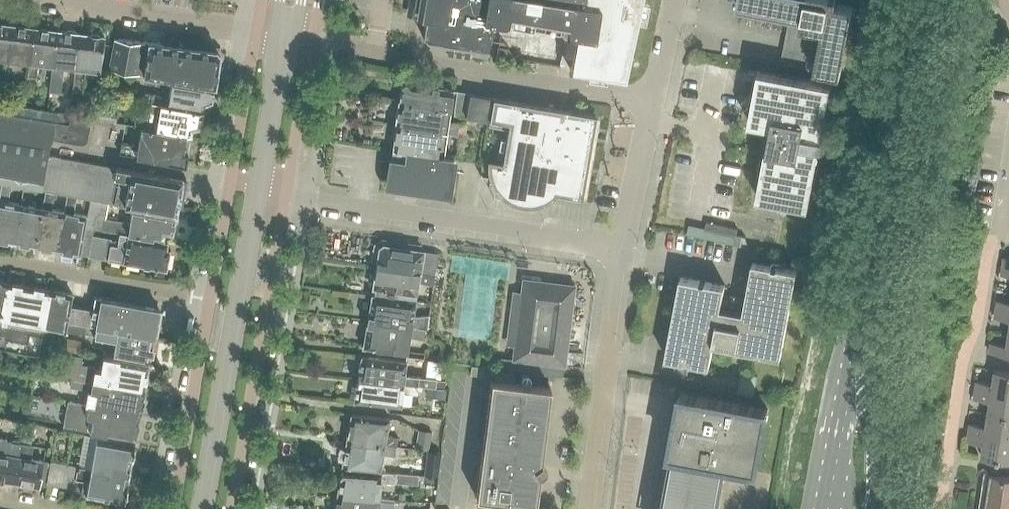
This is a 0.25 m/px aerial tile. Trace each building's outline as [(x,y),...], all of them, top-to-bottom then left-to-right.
[(430,6),(430,8),(427,8),(423,36),(425,37),(430,44),(430,46),(470,53),(486,55),(492,20),(576,35),(571,69),(624,77),(640,0),(426,0),(430,6)] [(854,7),(836,3),(837,0),(738,0),(737,6),(802,18),(796,51),(817,55),(815,70),(841,74),(854,7)] [(7,61),(12,25),(0,24),(0,60),(7,61)] [(7,61),(28,63),(31,64),(35,28),(12,25),(7,61)] [(31,64),(28,63),(27,76),(35,77),(37,64),(52,66),(54,66),(58,31),(35,28),(31,64)] [(54,66),(52,66),(49,91),(60,92),(63,68),(74,69),(77,69),(81,34),(77,34),(75,31),(69,30),(66,32),(58,31),(54,66)] [(100,72),(103,47),(104,37),(100,36),(98,34),(92,33),(90,35),(81,34),(77,69),(74,69),(72,90),(82,91),(85,70),(100,72)] [(115,38),(113,46),(109,68),(144,74),(149,42),(115,38)] [(183,46),(164,44),(161,44),(149,42),(144,74),(166,79),(171,80),(214,87),(215,87),(216,84),(215,84),(217,71),(218,65),(220,55),(216,51),(206,50),(206,49),(199,48),(198,49),(183,47),(183,46)] [(497,47),(496,57),(514,60),(515,59),(507,49),(497,47)] [(759,70),(751,109),(749,122),(770,126),(757,197),(808,207),(827,109),(832,85),(759,70)] [(187,109),(203,112),(204,104),(211,102),(212,102),(214,87),(171,80),(167,99),(160,98),(160,95),(142,92),(141,100),(150,102),(187,109)] [(451,100),(453,90),(442,88),(428,85),(428,86),(406,83),(405,82),(401,85),(402,86),(400,101),(450,110),(451,100)] [(453,115),(465,117),(467,109),(469,94),(457,91),(453,115)] [(491,98),(470,94),(466,118),(487,122),(491,98)] [(487,122),(489,122),(488,126),(508,130),(499,185),(503,185),(503,186),(546,194),(546,193),(581,198),(596,116),(491,98),(487,122)] [(395,125),(397,125),(447,134),(447,133),(458,135),(460,123),(448,121),(450,110),(400,101),(399,101),(397,109),(395,125)] [(25,107),(2,102),(0,102),(0,183),(2,184),(13,185),(42,190),(48,155),(51,141),(52,142),(52,140),(67,143),(68,142),(83,144),(88,141),(92,119),(47,111),(25,107)] [(200,127),(203,112),(187,109),(150,102),(149,109),(147,117),(135,115),(133,127),(142,127),(190,135),(192,129),(200,127)] [(98,109),(97,120),(114,122),(116,111),(98,109)] [(467,124),(460,123),(458,135),(465,136),(467,124)] [(393,149),(443,157),(447,134),(397,125),(393,149)] [(176,163),(186,165),(188,152),(187,152),(190,136),(190,135),(142,127),(137,157),(176,163)] [(122,143),(120,154),(133,156),(135,145),(122,143)] [(400,150),(393,149),(388,186),(447,195),(453,159),(400,150)] [(181,190),(183,179),(48,155),(42,190),(46,191),(57,193),(67,194),(77,196),(91,199),(108,202),(132,206),(132,207),(176,215),(179,201),(180,193),(181,190)] [(13,185),(2,184),(0,192),(0,240),(14,243),(21,204),(8,202),(10,190),(12,190),(13,185)] [(57,193),(46,191),(43,208),(36,247),(58,250),(65,212),(64,212),(52,209),(54,198),(56,198),(57,193)] [(88,216),(80,214),(74,213),(77,196),(67,194),(64,212),(65,212),(58,250),(80,254),(81,254),(88,216)] [(103,230),(105,218),(106,214),(108,202),(91,199),(89,211),(88,216),(81,254),(89,256),(93,235),(94,228),(103,230)] [(14,243),(36,247),(43,208),(21,204),(14,243)] [(105,218),(103,230),(119,233),(132,235),(153,239),(163,241),(163,240),(165,233),(173,235),(176,215),(132,207),(130,222),(105,218)] [(735,244),(737,234),(690,224),(688,234),(735,244)] [(89,256),(108,260),(124,262),(166,270),(170,250),(166,250),(168,243),(131,236),(132,235),(119,233),(118,240),(93,235),(89,256)] [(435,275),(438,253),(383,245),(379,248),(376,266),(427,274),(435,275)] [(781,357),(797,270),(753,262),(747,296),(739,295),(739,292),(732,291),(732,293),(724,292),(725,285),(681,277),(666,358),(710,366),(715,342),(737,346),(737,349),(781,357)] [(376,266),(373,288),(375,288),(374,295),(416,300),(419,282),(426,283),(433,284),(435,275),(433,275),(427,274),(376,266)] [(565,366),(575,285),(523,279),(513,359),(565,366)] [(8,282),(1,322),(0,325),(0,339),(7,340),(19,342),(29,286),(8,282)] [(19,342),(28,343),(30,335),(42,337),(51,290),(29,286),(19,342)] [(68,321),(70,306),(73,294),(51,290),(42,337),(41,342),(51,344),(53,331),(66,333),(68,321)] [(430,315),(414,317),(416,300),(374,295),(372,295),(371,296),(371,297),(372,297),(368,319),(368,321),(428,328),(429,319),(430,315)] [(154,337),(157,321),(153,320),(154,315),(155,310),(159,311),(159,309),(102,299),(102,298),(95,297),(92,310),(70,306),(68,321),(86,325),(118,331),(154,337)] [(998,300),(996,309),(1008,311),(1008,302),(998,300)] [(996,309),(995,317),(1008,320),(1008,311),(996,309)] [(363,347),(407,352),(409,337),(426,340),(428,328),(368,321),(363,345),(363,347)] [(152,342),(153,338),(154,338),(154,337),(118,331),(86,325),(85,335),(116,341),(114,353),(140,358),(143,359),(150,360),(153,342),(152,342)] [(65,338),(63,348),(79,352),(81,341),(65,338)] [(1008,345),(991,343),(990,353),(1008,356),(1008,338),(1008,345)] [(103,357),(101,371),(95,370),(96,366),(81,364),(82,356),(70,354),(66,376),(72,377),(145,390),(145,389),(144,389),(148,365),(103,357)] [(405,374),(406,361),(361,356),(359,373),(358,373),(357,378),(422,386),(428,386),(445,388),(446,379),(440,378),(426,377),(405,374)] [(563,376),(565,366),(513,359),(497,357),(495,369),(563,377),(563,376)] [(427,361),(426,377),(440,378),(442,362),(427,361)] [(471,375),(483,376),(484,368),(472,366),(471,375)] [(996,370),(994,384),(977,381),(976,390),(1008,395),(1008,372),(996,370)] [(87,390),(85,405),(88,405),(95,406),(140,414),(140,415),(145,390),(72,377),(70,387),(87,390)] [(357,385),(354,401),(364,403),(401,407),(403,392),(417,394),(417,389),(422,390),(422,386),(357,378),(356,385),(357,385)] [(536,505),(540,469),(550,388),(491,380),(476,498),(536,505)] [(445,388),(428,386),(427,396),(444,398),(445,388)] [(976,390),(974,398),(991,401),(989,414),(1008,417),(1008,395),(976,390)] [(726,463),(757,469),(768,409),(681,393),(670,453),(674,453),(663,508),(717,508),(726,463)] [(140,414),(95,406),(88,405),(85,405),(67,401),(63,426),(135,439),(140,414)] [(989,414),(987,426),(970,423),(969,432),(1008,439),(1008,417),(989,414)] [(387,435),(390,418),(361,416),(351,415),(347,442),(397,448),(397,446),(399,437),(387,435)] [(419,430),(416,448),(429,450),(432,432),(419,430)] [(969,432),(968,441),(984,444),(982,458),(1008,462),(1008,439),(969,432)] [(135,443),(126,441),(84,434),(79,466),(91,468),(90,473),(109,476),(112,462),(131,465),(131,461),(132,461),(135,443)] [(14,483),(21,443),(9,441),(7,438),(1,437),(0,438),(0,480),(10,482),(10,481),(14,482),(14,483)] [(384,454),(396,457),(409,457),(410,448),(397,446),(397,448),(347,442),(342,469),(399,473),(400,469),(382,467),(384,454)] [(39,487),(43,461),(32,459),(33,450),(32,450),(33,446),(21,443),(14,483),(15,483),(15,482),(19,483),(39,487)] [(441,453),(429,452),(428,451),(425,475),(438,477),(441,453)] [(43,461),(39,487),(46,488),(47,482),(49,473),(51,462),(43,461)] [(51,462),(49,473),(47,482),(65,486),(67,475),(75,476),(74,479),(84,480),(82,495),(125,502),(128,484),(127,484),(131,465),(112,462),(109,476),(90,473),(91,468),(79,466),(51,461),(51,462)] [(419,474),(399,473),(342,469),(341,469),(340,478),(337,495),(382,498),(382,497),(379,496),(381,481),(390,482),(419,484),(419,474)] [(1000,475),(1000,472),(991,470),(991,473),(986,505),(980,505),(979,508),(1008,508),(1008,476),(1000,475)] [(394,499),(389,498),(382,498),(337,495),(335,508),(393,508),(394,499)]
